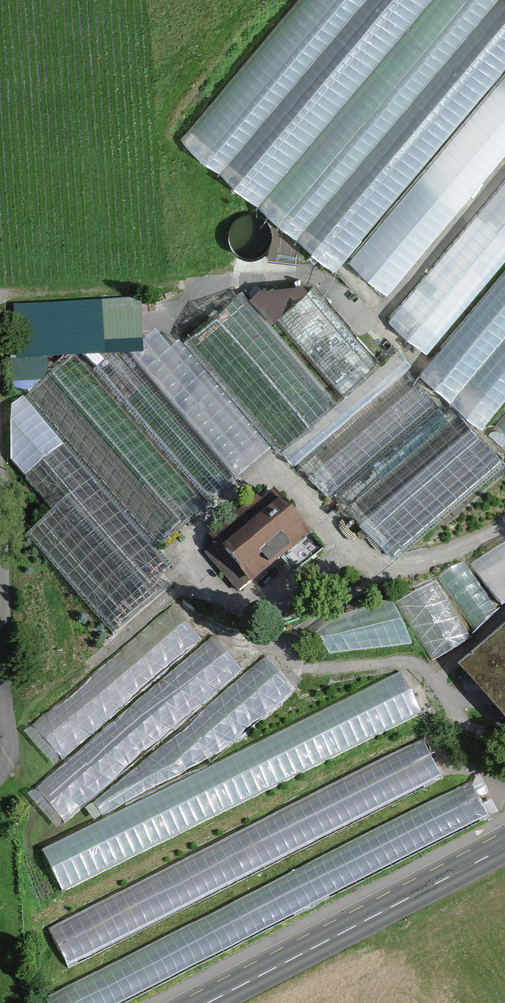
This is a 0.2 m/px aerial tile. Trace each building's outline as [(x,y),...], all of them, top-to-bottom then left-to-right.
[(182,137),(222,169),(362,0),(296,0),(182,137)] [(222,169),(262,202),(430,0),(362,0),(222,169)] [(262,202),(300,234),(497,0),(430,0),(262,202)] [(300,234),(341,268),(504,70),(504,0),(497,0),(300,234)] [(352,265),(388,294),(504,153),(504,81),(352,265)] [(390,314),(430,347),(504,256),(504,176),(390,314)] [(269,254),(296,262),(302,242),(275,233),(269,254)] [(457,398),(504,340),(504,267),(422,361),(457,398)] [(51,526),(134,623),(188,576),(163,547),(374,367),(320,304),(290,330),(248,281),(187,333),(175,319),(153,337),(145,328),(113,355),(93,333),(27,390),(19,443),(74,506),(51,526)] [(457,398),(484,428),(504,403),(504,340),(457,398)] [(318,456),(413,559),(504,475),(504,438),(502,435),(484,428),(457,398),(422,361),(318,456)] [(245,587),(306,535),(271,493),(210,545),(245,587)] [(90,783),(113,817),(257,742),(317,683),(283,648),(264,663),(228,619),(215,628),(190,594),(35,719),(70,756),(47,776),(62,798),(90,783)] [(318,625),(332,663),(409,635),(395,597),(318,625)] [(460,672),(504,722),(504,632),(460,672)] [(113,817),(46,851),(69,895),(421,714),(399,670),(257,742),(113,817)] [(422,740),(52,931),(70,966),(440,775),(422,740)] [(52,1002),(123,1002),(488,815),(471,781),(50,998),(52,1002)]
